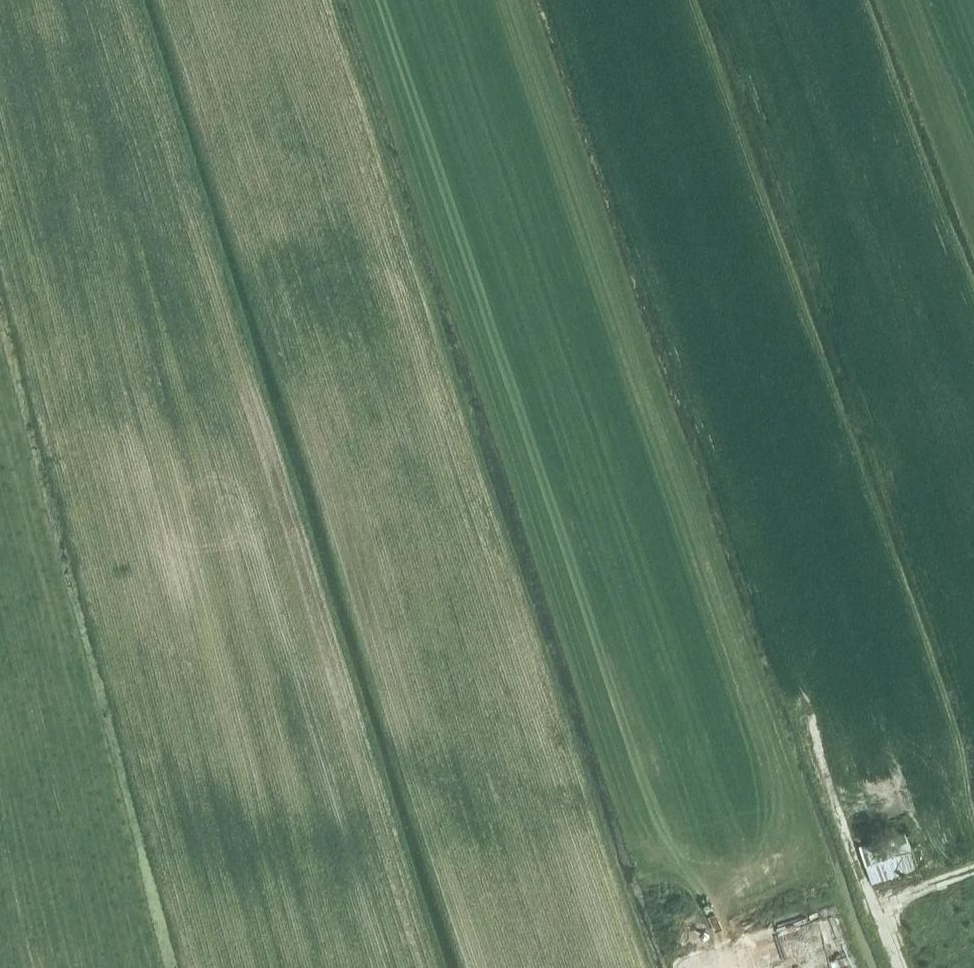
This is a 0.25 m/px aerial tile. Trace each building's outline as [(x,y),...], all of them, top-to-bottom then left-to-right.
[(904,833),(867,846),(878,878),(916,865),(904,833)]
